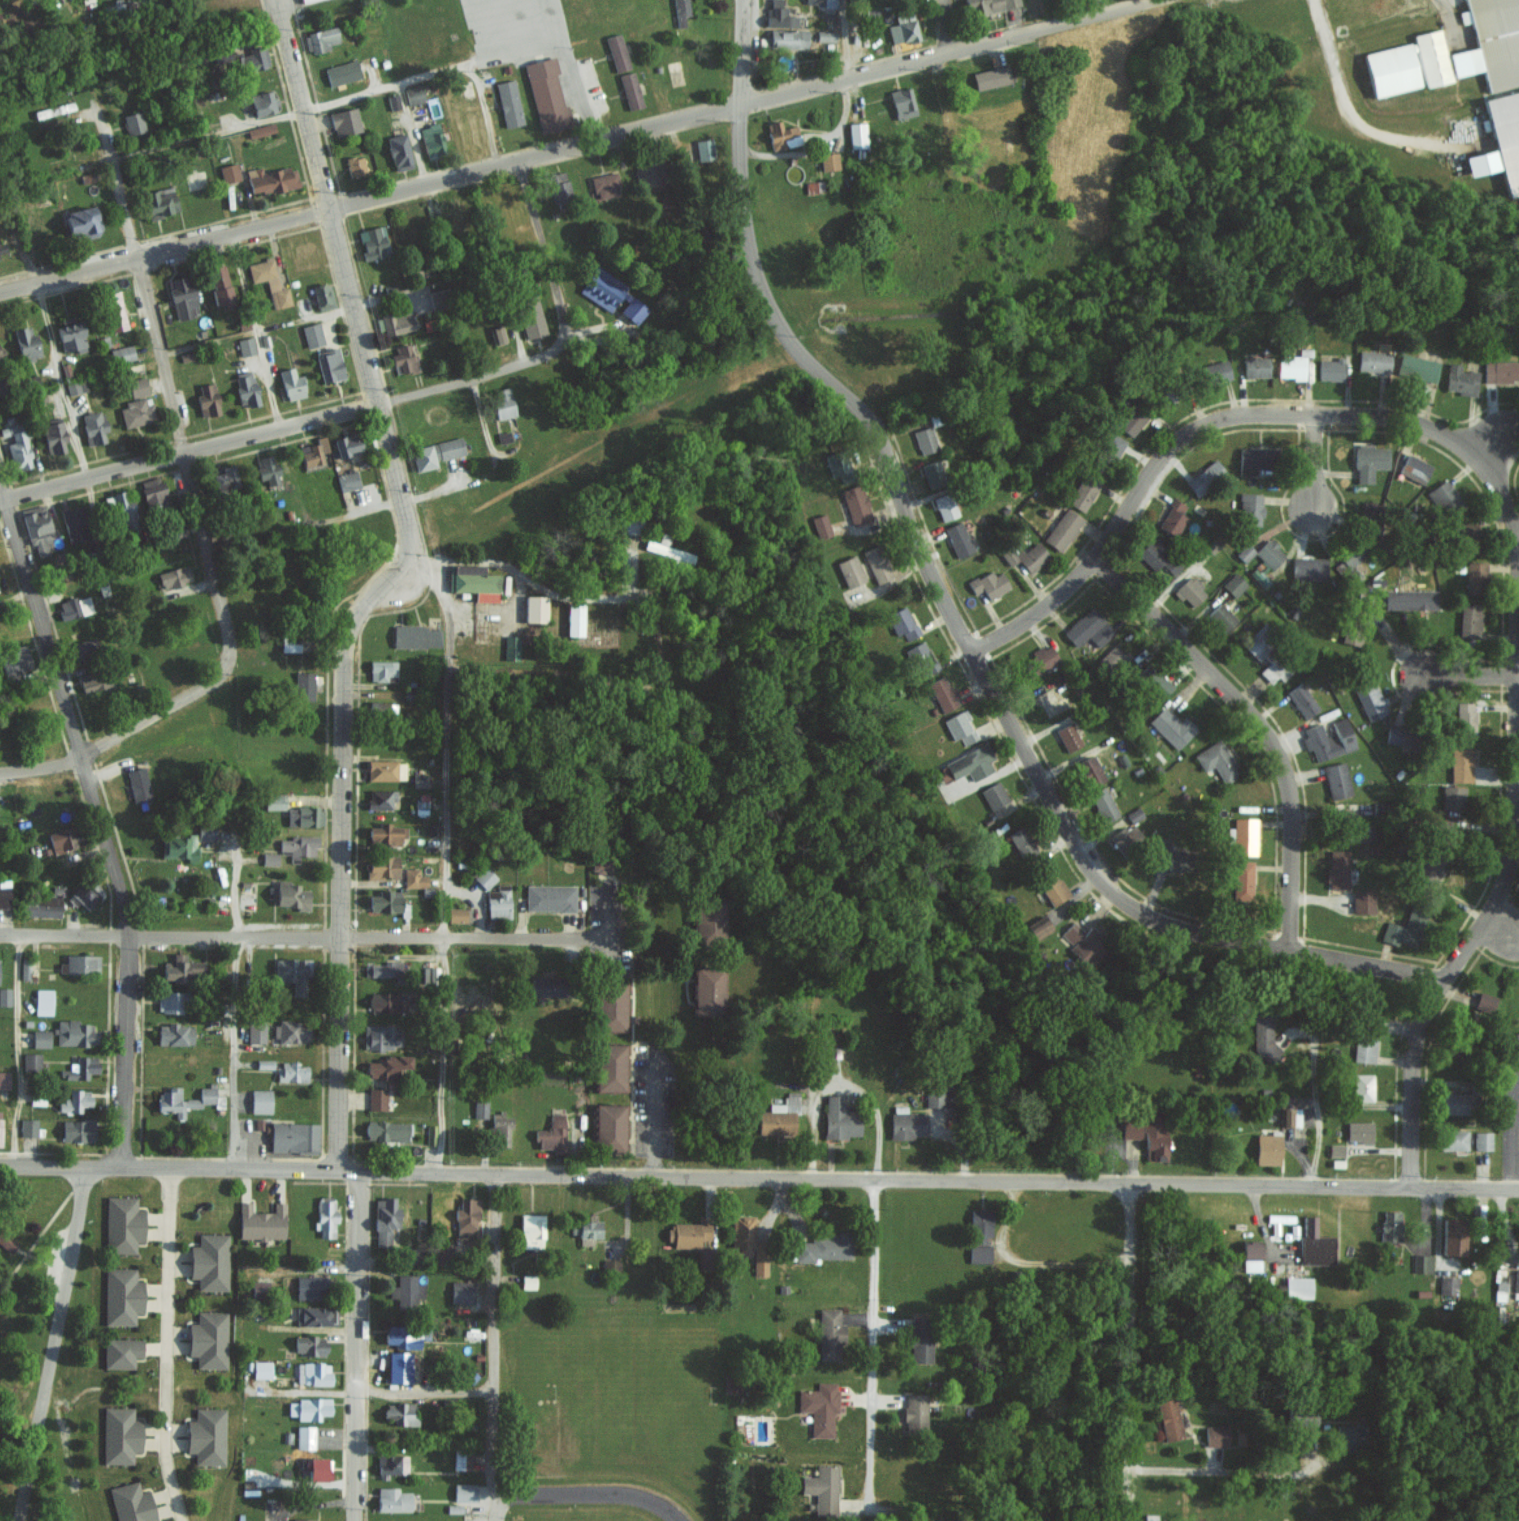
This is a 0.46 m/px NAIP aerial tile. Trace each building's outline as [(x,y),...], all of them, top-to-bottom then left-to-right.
[(689,0),(675,0),(676,27),(685,26),(684,16),(690,16),(689,0)] [(766,27),(796,26),(796,16),(786,16),(785,7),(781,7),(781,0),(770,0),(770,7),(766,7),(766,27)] [(968,17),(1020,6),(1019,0),(964,0),(968,17)] [(1466,10),(1459,12),(1461,24),(1470,22),(1475,47),(1447,53),(1452,76),(1482,69),(1487,91),(1518,84),(1518,0),(1464,0),(1466,10)] [(895,15),(896,24),(888,25),(890,43),(918,40),(914,13),(895,15)] [(309,54),(330,49),(329,44),(339,42),(335,26),(304,34),(309,54)] [(806,49),(807,30),(770,28),(769,48),(806,49)] [(1424,87),(1450,81),(1439,28),(1412,34),(1424,87)] [(816,41),(834,41),(834,30),(816,30),(816,41)] [(628,70),(621,34),(606,36),(613,73),(628,70)] [(1373,97),(1419,87),(1409,43),(1364,53),(1373,97)] [(270,65),(263,44),(247,49),(248,53),(237,56),(242,74),(270,65)] [(523,64),(539,133),(568,127),(552,57),(523,64)] [(324,67),(328,86),(360,79),(355,60),(324,67)] [(975,91),(1011,82),(1007,64),(971,73),(975,91)] [(642,106),(633,71),(618,75),(627,110),(642,106)] [(462,96),(474,95),(471,79),(460,81),(462,96)] [(504,128),(523,124),(513,79),(495,83),(504,128)] [(408,105),(424,101),(420,84),(404,88),(408,105)] [(889,91),(895,119),(916,115),(910,87),(889,91)] [(255,117),(277,111),(272,89),(249,96),(255,117)] [(1518,191),(1518,90),(1485,98),(1506,194),(1518,191)] [(391,109),(399,106),(395,94),(386,97),(391,109)] [(35,119),(74,109),(72,101),(33,111),(35,119)] [(335,137),(360,130),(354,107),(329,113),(335,137)] [(144,131),(139,111),(122,115),(127,135),(144,131)] [(800,143),(796,125),(782,129),(779,120),(765,124),(772,150),(800,143)] [(246,129),(249,138),(275,131),(273,122),(246,129)] [(848,123),(848,148),(865,147),(865,122),(848,123)] [(418,128),(426,159),(445,154),(437,123),(418,128)] [(386,137),(393,171),(412,167),(405,133),(386,137)] [(695,141),(698,161),(714,159),(711,138),(695,141)] [(1469,176),(1500,170),(1496,150),(1465,157),(1469,176)] [(819,154),(821,170),(838,169),(836,152),(819,154)] [(349,177),(365,173),(361,155),(345,159),(349,177)] [(218,166),(222,183),(239,180),(236,162),(218,166)] [(634,168),(639,188),(660,184),(656,164),(634,168)] [(298,186),(293,166),(262,172),(260,166),(245,170),(250,195),(298,186)] [(548,174),(553,200),(570,197),(565,171),(548,174)] [(591,176),(595,199),(619,195),(615,172),(591,176)] [(141,192),(146,218),(176,213),(172,187),(141,192)] [(100,232),(93,205),(62,213),(69,240),(100,232)] [(357,231),(365,261),(389,255),(381,225),(357,231)] [(279,288),(273,258),(246,263),(250,283),(266,280),(272,309),(291,305),(287,287),(279,288)] [(208,267),(213,305),(231,303),(225,264),(208,267)] [(611,311),(626,283),(594,266),(578,294),(611,311)] [(174,320),(196,316),(189,275),(167,279),(174,320)] [(310,287),(318,312),(334,307),(327,282),(310,287)] [(428,292),(430,309),(447,307),(445,290),(428,292)] [(103,295),(113,332),(128,328),(118,291),(103,295)] [(516,300),(526,340),(546,334),(536,294),(516,300)] [(619,313),(636,325),(647,308),(631,296),(619,313)] [(384,335),(413,331),(410,311),(375,316),(377,331),(384,330),(384,335)] [(84,350),(80,317),(56,320),(60,353),(84,350)] [(322,345),(319,322),(302,325),(305,347),(322,345)] [(495,346),(506,342),(501,325),(489,329),(495,346)] [(14,328),(18,360),(37,358),(33,326),(14,328)] [(256,353),(252,336),(236,340),(240,356),(256,353)] [(135,359),(131,344),(109,349),(113,364),(135,359)] [(389,350),(395,376),(417,370),(411,345),(389,350)] [(322,383),(344,378),(336,347),(314,353),(322,383)] [(1277,377),(1305,377),(1305,356),(1311,356),(1311,349),(1298,348),(1298,355),(1278,355),(1277,377)] [(1390,352),(1358,351),(1357,371),(1389,372),(1390,352)] [(1434,384),(1439,362),(1400,353),(1395,375),(1434,384)] [(1244,377),(1269,377),(1268,357),(1243,358),(1244,377)] [(1318,359),(1318,380),(1343,381),(1343,360),(1318,359)] [(1231,379),(1227,360),(1197,366),(1201,385),(1231,379)] [(1518,360),(1484,361),(1484,383),(1518,382),(1518,360)] [(1446,393),(1477,394),(1478,371),(1460,371),(1460,364),(1447,363),(1446,393)] [(305,396),(299,375),(295,376),(292,367),(277,371),(286,401),(305,396)] [(233,374),(240,407),(258,404),(252,370),(233,374)] [(64,381),(69,396),(88,390),(83,375),(64,381)] [(131,398),(148,394),(144,376),(126,381),(131,398)] [(218,415),(215,383),(196,385),(200,417),(218,415)] [(513,417),(509,388),(490,390),(494,419),(513,417)] [(123,427),(155,420),(152,404),(145,406),(143,399),(118,405),(123,427)] [(1116,426),(1132,437),(1147,416),(1131,405),(1116,426)] [(105,442),(103,433),(106,432),(100,410),(80,415),(87,447),(105,442)] [(46,456),(65,452),(63,443),(66,442),(62,421),(40,425),(46,456)] [(13,471),(32,466),(20,423),(0,428),(0,429),(2,436),(10,434),(12,442),(5,444),(13,471)] [(938,449),(930,426),(912,432),(920,455),(938,449)] [(497,433),(499,443),(510,441),(508,431),(497,433)] [(1098,451),(1115,460),(1126,441),(1109,432),(1098,451)] [(336,458),(348,456),(347,452),(360,450),(357,433),(333,437),(336,458)] [(327,451),(324,436),(314,438),(315,443),(298,447),(303,468),(322,464),(320,453),(327,451)] [(415,472),(435,467),(434,461),(464,454),(460,437),(410,449),(415,472)] [(1373,484),(1373,469),(1388,469),(1389,446),(1355,445),(1354,483),(1373,484)] [(1256,467),(1271,467),(1271,449),(1240,448),(1239,475),(1256,475),(1256,467)] [(1398,473),(1424,485),(1432,465),(1406,454),(1398,473)] [(266,486),(279,483),(273,455),(254,459),(258,480),(265,478),(266,486)] [(945,459),(922,464),(927,487),(950,482),(945,459)] [(1194,496),(1227,478),(1217,460),(1184,478),(1194,496)] [(219,467),(220,473),(211,474),(214,493),(237,489),(232,465),(219,467)] [(359,487),(355,471),(336,476),(340,492),(359,487)] [(1069,506),(1087,512),(1099,479),(1081,472),(1069,506)] [(150,496),(152,504),(166,501),(160,476),(138,481),(142,498),(150,496)] [(1426,494),(1446,521),(1465,507),(1445,480),(1426,494)] [(851,526),(870,520),(859,484),(840,490),(851,526)] [(107,506),(112,505),(120,529),(132,525),(128,513),(132,511),(124,490),(103,497),(107,506)] [(1262,493),(1240,493),(1239,524),(1261,525),(1262,493)] [(958,516),(951,494),(933,500),(941,522),(958,516)] [(1187,518),(1181,514),(1186,506),(1175,499),(1157,526),(1175,537),(1187,518)] [(1362,525),(1377,525),(1376,502),(1362,502),(1362,525)] [(28,544),(34,543),(38,557),(49,554),(47,546),(53,544),(44,505),(20,510),(28,544)] [(87,540),(81,506),(61,510),(67,543),(87,540)] [(1043,541),(1061,552),(1083,519),(1065,507),(1043,541)] [(831,535),(824,514),(811,518),(818,539),(831,535)] [(973,552),(960,521),(944,528),(957,559),(973,552)] [(1453,523),(1455,543),(1476,540),(1474,521),(1453,523)] [(1271,570),(1286,555),(1268,538),(1254,553),(1271,570)] [(643,549),(692,564),(695,555),(646,540),(643,549)] [(1016,557),(1028,574),(1049,557),(1037,542),(1024,552),(1023,551),(1016,557)] [(1153,573),(1167,563),(1151,542),(1137,552),(1153,573)] [(1254,551),(1245,543),(1236,555),(1245,562),(1254,551)] [(1365,557),(1356,543),(1338,556),(1347,569),(1365,557)] [(862,551),(876,584),(893,577),(879,544),(862,551)] [(865,581),(855,555),(836,562),(847,589),(865,581)] [(1328,558),(1292,557),(1291,579),(1327,579),(1328,558)] [(1466,593),(1486,593),(1486,562),(1466,562),(1466,593)] [(162,590),(191,582),(186,565),(157,573),(162,590)] [(499,574),(483,574),(483,566),(448,565),(448,592),(475,592),(475,601),(499,602),(499,574)] [(968,582),(972,593),(983,589),(987,599),(1009,589),(1000,568),(968,582)] [(1270,581),(1253,569),(1249,575),(1266,587),(1270,581)] [(1234,598),(1246,584),(1234,572),(1221,586),(1234,598)] [(1191,609),(1205,595),(1189,577),(1174,591),(1191,609)] [(1384,610),(1436,609),(1436,590),(1384,590),(1384,610)] [(93,612),(88,594),(57,603),(62,621),(93,612)] [(524,622),(546,623),(546,596),(524,596),(524,622)] [(1236,621),(1219,602),(1207,614),(1224,632),(1236,621)] [(583,604),(567,604),(566,636),(582,636),(583,604)] [(1479,638),(1481,605),(1460,604),(1459,638),(1479,638)] [(1115,631),(1090,606),(1063,633),(1076,646),(1087,636),(1099,648),(1115,631)] [(895,636),(903,633),(906,641),(918,635),(906,607),(886,615),(895,636)] [(393,647),(438,648),(438,626),(393,625),(393,647)] [(1241,645),(1257,660),(1277,640),(1261,625),(1241,645)] [(281,651),(299,652),(299,636),(281,636),(281,651)] [(519,637),(504,636),(503,660),(519,660),(519,637)] [(937,670),(924,641),(908,648),(921,677),(937,670)] [(1059,660),(1048,643),(1022,661),(1033,678),(1059,660)] [(4,676),(31,670),(25,644),(14,647),(15,652),(0,655),(0,661),(4,676)] [(1259,672),(1271,683),(1277,677),(1282,682),(1291,673),(1273,656),(1259,672)] [(396,661),(369,661),(369,681),(386,681),(386,676),(396,676),(396,661)] [(1172,688),(1149,663),(1136,676),(1159,701),(1172,688)] [(77,676),(82,694),(110,686),(104,668),(77,676)] [(313,673),(295,672),(295,700),(313,700),(313,673)] [(959,706),(946,675),(928,682),(941,714),(959,706)] [(1287,690),(1302,719),(1317,712),(1302,682),(1287,690)] [(1387,713),(1375,684),(1355,692),(1367,721),(1387,713)] [(394,716),(395,702),(375,702),(374,716),(394,716)] [(1475,736),(1476,712),(1472,712),(1472,703),(1456,702),(1456,736),(1475,736)] [(1197,730),(1183,717),(1178,722),(1163,707),(1147,722),(1176,750),(1197,730)] [(963,745),(978,738),(964,710),(942,720),(952,740),(959,737),(963,745)] [(1315,761),(1355,748),(1345,717),(1330,722),(1334,733),(1324,737),(1320,723),(1300,729),(1307,750),(1311,749),(1315,761)] [(1082,744),(1070,722),(1055,730),(1067,753),(1082,744)] [(1385,742),(1402,745),(1405,728),(1388,725),(1385,742)] [(1193,756),(1203,773),(1213,767),(1224,784),(1240,774),(1219,739),(1193,756)] [(988,761),(994,758),(987,743),(936,766),(943,782),(967,771),(971,780),(993,770),(988,761)] [(1472,748),(1450,748),(1450,782),(1471,782),(1472,748)] [(1104,778),(1091,754),(1075,762),(1088,787),(1104,778)] [(367,780),(395,780),(395,759),(366,760),(367,780)] [(1321,767),(1330,800),(1352,795),(1343,761),(1321,767)] [(151,798),(143,766),(126,770),(133,802),(151,798)] [(412,787),(428,787),(428,774),(412,774),(412,787)] [(979,790),(990,809),(1008,799),(998,780),(979,790)] [(1119,815),(1103,786),(1088,794),(1103,823),(1119,815)] [(1463,810),(1464,787),(1442,786),(1441,809),(1463,810)] [(367,807),(394,807),(395,790),(368,789),(367,807)] [(284,793),(264,793),(264,809),(284,809),(284,793)] [(415,815),(427,815),(427,800),(415,800),(415,815)] [(321,825),(321,806),(286,806),(286,825),(321,825)] [(1131,823),(1143,815),(1137,806),(1125,814),(1131,823)] [(1257,818),(1234,817),(1233,854),(1256,854),(1257,818)] [(367,824),(368,843),(403,843),(403,825),(390,826),(390,823),(367,824)] [(198,839),(214,840),(214,825),(198,824),(198,839)] [(80,844),(76,825),(47,832),(52,851),(80,844)] [(1008,832),(1017,854),(1033,847),(1024,826),(1008,832)] [(186,857),(186,861),(195,861),(195,835),(162,835),(161,856),(186,857)] [(316,836),(279,835),(279,850),(289,850),(289,860),(298,860),(298,855),(315,855),(316,836)] [(1168,861),(1168,870),(1186,870),(1186,849),(1169,849),(1169,843),(1156,843),(1155,861),(1168,861)] [(1348,850),(1327,850),(1327,888),(1348,888),(1348,850)] [(1416,874),(1435,882),(1445,859),(1426,851),(1416,874)] [(277,853),(262,852),(262,864),(277,865),(277,853)] [(396,855),(366,855),(367,877),(397,877),(396,855)] [(611,872),(611,861),(591,860),(591,871),(611,872)] [(1253,860),(1232,861),(1233,890),(1253,890),(1253,860)] [(473,877),(485,889),(497,877),(484,865),(473,877)] [(418,867),(403,868),(403,887),(426,886),(426,874),(419,874),(418,867)] [(1052,905),(1069,894),(1051,867),(1034,878),(1052,905)] [(101,893),(84,877),(69,893),(86,910),(101,893)] [(10,907),(9,879),(0,879),(0,908),(10,907)] [(275,905),(297,905),(297,910),(308,910),(309,888),(299,888),(299,881),(276,881),(275,905)] [(509,918),(509,884),(497,884),(497,893),(486,893),(487,918),(509,918)] [(524,910),(574,911),(574,885),(525,884),(524,910)] [(1373,913),(1373,890),(1352,890),(1352,913),(1373,913)] [(60,896),(23,895),(22,915),(60,916),(60,896)] [(723,897),(692,897),(693,934),(723,934),(723,897)] [(1425,911),(1409,906),(1404,926),(1386,920),(1381,939),(1416,948),(1425,911)] [(448,922),(466,922),(467,908),(448,907),(448,922)] [(1051,930),(1044,915),(1026,923),(1034,938),(1051,930)] [(1059,936),(1090,965),(1109,945),(1089,927),(1084,932),(1073,921),(1059,936)] [(185,953),(172,952),(172,961),(162,961),(162,980),(187,980),(187,972),(203,972),(203,960),(185,960),(185,953)] [(98,974),(98,954),(64,954),(64,973),(98,974)] [(20,979),(29,979),(29,957),(20,957),(20,979)] [(275,958),(274,981),(292,981),(292,995),(305,996),(306,958),(275,958)] [(363,963),(364,976),(398,975),(397,962),(363,963)] [(691,966),(692,1015),(724,1014),(722,965),(691,966)] [(531,977),(531,997),(563,996),(563,976),(531,977)] [(624,982),(596,982),(596,1030),(625,1030),(624,982)] [(0,987),(0,1005),(10,1005),(9,987),(0,987)] [(34,1014),(51,1014),(52,989),(34,989),(34,1014)] [(157,1012),(181,1012),(181,991),(157,990),(157,1012)] [(398,1011),(398,991),(368,992),(368,1012),(398,1011)] [(1474,1005),(1490,1011),(1496,997),(1480,991),(1474,1005)] [(1253,1014),(1254,1052),(1263,1052),(1263,1062),(1274,1061),(1273,1013),(1253,1014)] [(1353,1061),(1374,1063),(1379,1020),(1370,1018),(1368,1031),(1356,1030),(1353,1061)] [(56,1019),(56,1045),(97,1044),(97,1030),(91,1030),(91,1022),(77,1023),(77,1019),(56,1019)] [(247,1043),(265,1042),(264,1020),(246,1020),(247,1043)] [(274,1043),(308,1042),(307,1020),(274,1021),(274,1043)] [(157,1044),(192,1045),(192,1024),(157,1024),(157,1044)] [(393,1024),(363,1024),(363,1048),(401,1049),(401,1029),(393,1029),(393,1024)] [(32,1047),(49,1047),(49,1030),(32,1029),(32,1047)] [(1450,1055),(1465,1058),(1469,1042),(1454,1039),(1450,1055)] [(595,1091),(625,1091),(624,1043),(594,1043),(595,1091)] [(838,1057),(838,1044),(827,1043),(827,1057),(838,1057)] [(410,1055),(376,1055),(376,1061),(367,1061),(367,1078),(397,1078),(397,1067),(410,1067),(410,1055)] [(87,1078),(87,1073),(97,1072),(97,1056),(75,1056),(75,1062),(66,1062),(66,1079),(87,1078)] [(307,1081),(307,1065),(297,1065),(297,1063),(276,1063),(276,1081),(307,1081)] [(1352,1101),(1372,1101),(1373,1073),(1353,1073),(1352,1101)] [(180,1099),(179,1085),(167,1086),(167,1091),(156,1091),(157,1110),(174,1110),(175,1118),(184,1118),(184,1106),(215,1105),(214,1087),(199,1087),(199,1098),(180,1099)] [(951,1107),(950,1085),(925,1086),(926,1107),(951,1107)] [(368,1109),(385,1109),(385,1088),(368,1088),(368,1109)] [(90,1106),(90,1090),(69,1089),(68,1099),(58,1099),(57,1110),(81,1111),(81,1106),(90,1106)] [(271,1113),(271,1089),(251,1089),(250,1113),(271,1113)] [(758,1134),(794,1135),(794,1114),(798,1114),(799,1092),(786,1092),(786,1103),(769,1103),(769,1110),(758,1110),(758,1134)] [(1441,1113),(1470,1114),(1471,1093),(1441,1092),(1441,1113)] [(860,1137),(860,1107),(844,1108),(843,1095),(824,1095),(825,1137),(860,1137)] [(487,1100),(473,1100),(473,1117),(486,1117),(487,1100)] [(595,1103),(594,1149),(623,1150),(624,1104),(595,1103)] [(907,1106),(891,1106),(890,1138),(926,1138),(927,1112),(906,1111),(907,1106)] [(1300,1107),(1280,1107),(1279,1126),(1300,1126),(1300,1107)] [(535,1129),(535,1148),(552,1148),(552,1153),(564,1153),(564,1113),(549,1113),(549,1129),(535,1129)] [(510,1114),(491,1114),(491,1138),(510,1138),(510,1114)] [(1165,1114),(1144,1114),(1143,1159),(1164,1159),(1165,1114)] [(36,1136),(36,1118),(19,1118),(19,1136),(36,1136)] [(61,1119),(61,1141),(94,1141),(93,1118),(61,1119)] [(1140,1138),(1141,1120),(1122,1120),(1122,1138),(1140,1138)] [(407,1141),(406,1121),(365,1121),(365,1141),(407,1141)] [(1347,1141),(1372,1141),(1373,1121),(1347,1121),(1347,1141)] [(318,1123),(270,1122),(269,1151),(317,1153),(318,1123)] [(1467,1129),(1439,1130),(1439,1150),(1468,1149),(1467,1129)] [(1491,1150),(1492,1131),(1475,1131),(1474,1149),(1491,1150)] [(1281,1135),(1256,1134),(1255,1164),(1280,1165),(1281,1135)] [(1343,1156),(1343,1144),(1329,1144),(1329,1155),(1343,1156)] [(136,1196),(105,1196),(104,1253),(135,1253),(135,1241),(143,1242),(144,1209),(136,1208),(136,1196)] [(316,1197),(315,1229),(319,1229),(319,1237),(335,1237),(335,1210),(334,1210),(334,1197),(316,1197)] [(398,1228),(398,1207),(395,1207),(395,1197),(375,1197),(373,1244),(389,1244),(389,1227),(398,1228)] [(477,1197),(459,1198),(459,1208),(455,1208),(455,1237),(478,1237),(477,1197)] [(284,1201),(273,1201),(273,1212),(250,1212),(250,1201),(239,1201),(238,1238),(284,1238),(284,1201)] [(990,1208),(970,1208),(970,1243),(990,1243),(990,1208)] [(1400,1210),(1381,1210),(1380,1240),(1399,1241),(1400,1210)] [(520,1248),(544,1248),(543,1213),(519,1214),(520,1248)] [(766,1275),(767,1242),(754,1241),(754,1215),(732,1214),(731,1255),(752,1255),(752,1275),(766,1275)] [(1334,1264),(1334,1236),(1316,1236),(1316,1216),(1302,1216),(1301,1264),(1334,1264)] [(1464,1254),(1465,1219),(1443,1219),(1443,1254),(1464,1254)] [(600,1220),(578,1220),(579,1245),(592,1245),(592,1237),(600,1237),(600,1220)] [(667,1240),(673,1240),(672,1247),(699,1247),(699,1239),(710,1240),(710,1222),(667,1221),(667,1240)] [(811,1235),(811,1241),(795,1241),(795,1260),(851,1259),(850,1230),(837,1231),(837,1234),(811,1235)] [(188,1278),(196,1279),(196,1290),(227,1290),(228,1234),(197,1233),(197,1245),(189,1245),(188,1278)] [(1243,1271),(1261,1271),(1260,1240),(1242,1241),(1243,1271)] [(969,1262),(989,1263),(990,1245),(969,1245),(969,1262)] [(708,1248),(697,1248),(696,1267),(707,1268),(708,1248)] [(1413,1272),(1432,1272),(1432,1254),(1413,1254),(1413,1272)] [(619,1259),(603,1259),(603,1271),(619,1271),(619,1259)] [(134,1325),(134,1313),(142,1313),(143,1280),(135,1280),(135,1268),(104,1267),(103,1324),(134,1325)] [(424,1297),(423,1282),(416,1283),(415,1274),(396,1275),(397,1285),(388,1286),(389,1298),(395,1298),(395,1307),(416,1306),(415,1297),(424,1297)] [(534,1289),(535,1274),(521,1274),(521,1288),(534,1289)] [(296,1299),(323,1298),(323,1275),(295,1275),(296,1299)] [(1439,1293),(1456,1293),(1457,1276),(1440,1276),(1439,1293)] [(1311,1298),(1312,1277),(1285,1277),(1284,1298),(1311,1298)] [(252,1281),(251,1299),(267,1300),(268,1281),(252,1281)] [(450,1302),(472,1302),(472,1281),(451,1281),(450,1302)] [(1504,1302),(1505,1281),(1495,1281),(1494,1302),(1504,1302)] [(295,1307),(296,1325),(334,1324),(333,1306),(295,1307)] [(818,1359),(841,1360),(842,1323),(839,1323),(839,1309),(819,1308),(818,1359)] [(226,1311),(195,1311),(195,1323),(187,1322),(187,1356),(195,1356),(195,1368),(225,1368),(226,1311)] [(911,1363),(931,1362),(930,1317),(910,1317),(911,1363)] [(395,1348),(419,1348),(420,1327),(385,1326),(385,1343),(395,1344),(395,1348)] [(325,1336),(294,1335),(294,1354),(325,1355),(325,1336)] [(103,1368),(133,1368),(133,1357),(141,1357),(142,1339),(103,1338),(103,1368)] [(410,1352),(387,1351),(386,1382),(409,1382),(410,1352)] [(270,1361),(253,1361),(252,1378),(270,1378),(270,1361)] [(296,1362),(296,1384),(329,1385),(330,1363),(296,1362)] [(740,1391),(739,1376),(724,1377),(725,1392),(740,1391)] [(835,1437),(836,1382),(816,1381),(816,1390),(798,1389),(797,1411),(811,1411),(810,1436),(835,1437)] [(927,1394),(905,1393),(904,1430),(926,1430),(927,1394)] [(330,1398),(296,1397),(296,1402),(287,1402),(287,1416),(297,1416),(297,1420),(320,1420),(320,1415),(330,1415),(330,1398)] [(1164,1441),(1183,1437),(1175,1397),(1155,1401),(1164,1441)] [(416,1425),(415,1402),(384,1403),(384,1418),(393,1418),(393,1425),(416,1425)] [(132,1464),(132,1452),(140,1452),(140,1419),(132,1419),(133,1407),(103,1407),(102,1463),(132,1464)] [(224,1408),(194,1408),(194,1419),(185,1419),(186,1453),(193,1453),(194,1465),(225,1464),(224,1408)] [(314,1426),(296,1425),(296,1445),(313,1445),(314,1426)] [(1205,1446),(1228,1445),(1227,1425),(1205,1425),(1205,1446)] [(453,1469),(470,1469),(470,1451),(454,1451),(453,1469)] [(406,1473),(406,1454),(377,1454),(377,1474),(406,1473)] [(308,1481),(330,1480),(329,1458),(307,1458),(308,1481)] [(801,1475),(801,1493),(815,1494),(815,1513),(836,1514),(837,1465),(816,1464),(815,1476),(801,1475)] [(116,1520),(155,1520),(148,1490),(139,1492),(137,1480),(108,1487),(116,1520)] [(453,1501),(475,1501),(476,1484),(454,1483),(453,1501)] [(410,1511),(410,1491),(399,1491),(399,1487),(376,1487),(377,1511),(410,1511)]
